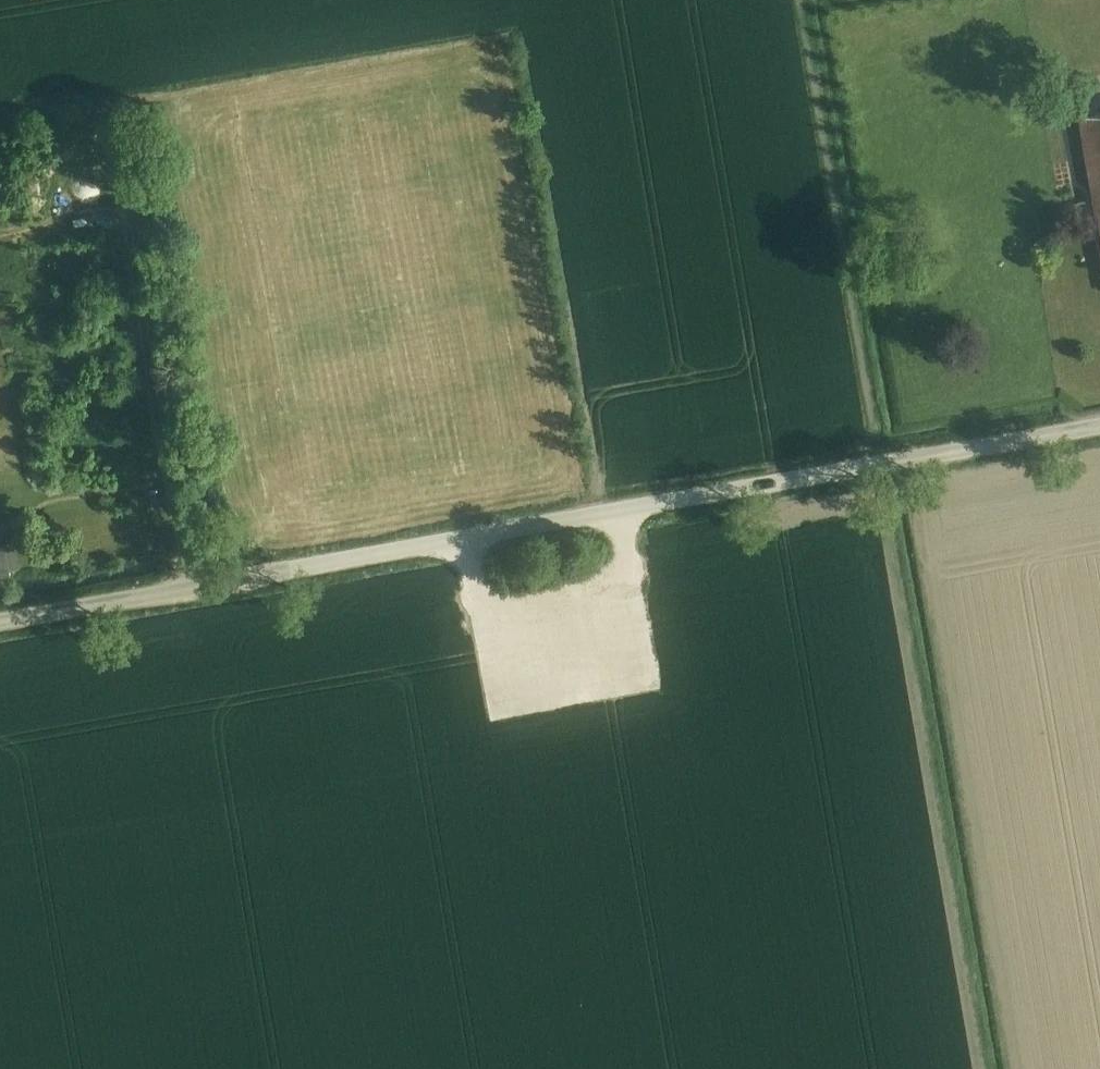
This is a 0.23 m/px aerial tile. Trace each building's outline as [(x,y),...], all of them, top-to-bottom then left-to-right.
[(1078,118),(1096,217),(1099,216),(1099,114),(1078,118)] [(12,572),(7,546),(0,547),(0,574),(12,572)]
